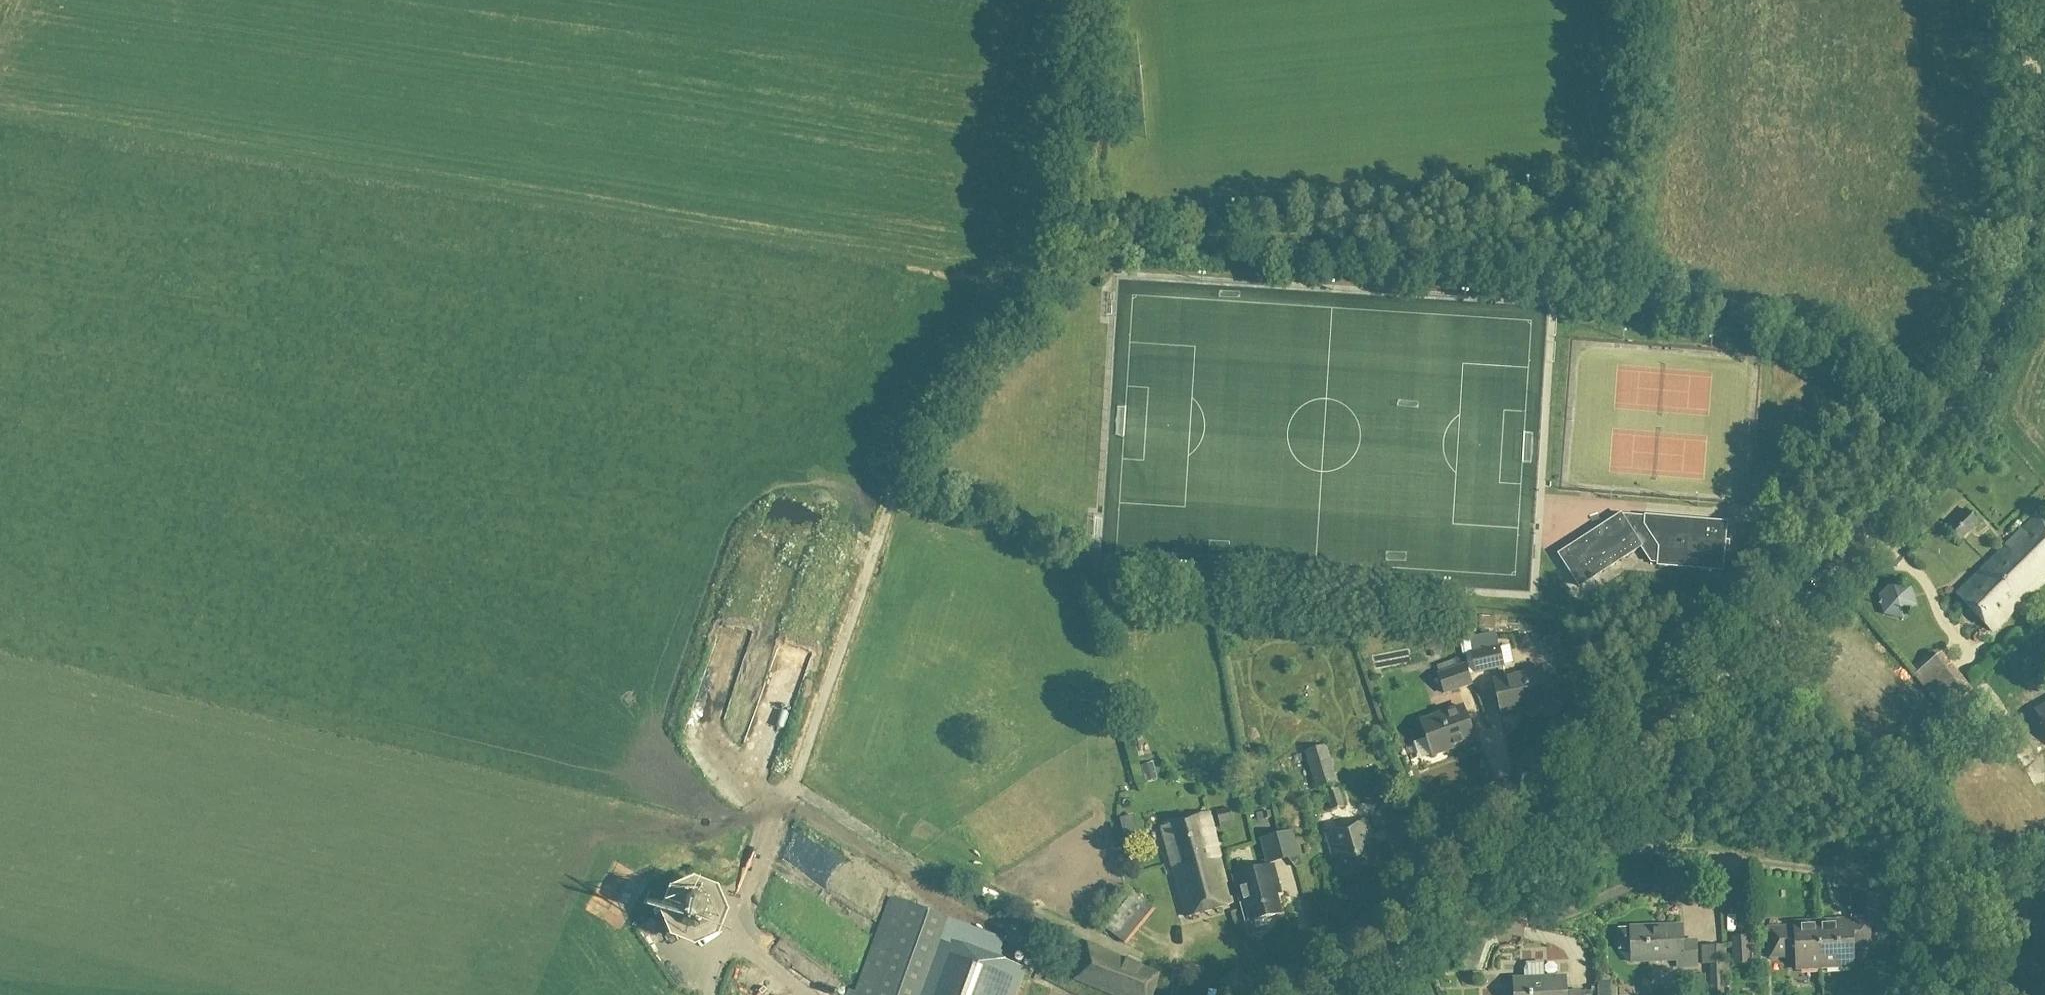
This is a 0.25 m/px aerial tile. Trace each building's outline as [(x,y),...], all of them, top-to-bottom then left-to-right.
[(1960,539),(1977,520),(1966,510),(1949,529),(1960,539)] [(1645,515),(1645,516),(1622,514),(1621,513),(1557,553),(1578,586),(1642,546),(1652,562),(1657,562),(1657,565),(1721,571),(1726,522),(1645,515)] [(2044,579),(2044,530),(2032,517),(1954,594),(1992,632),(2044,579)] [(1909,592),(1899,598),(1911,618),(1921,612),(1909,592)] [(1498,643),(1470,649),(1475,670),(1502,664),(1498,643)] [(775,778),(803,662),(778,656),(750,773),(775,778)] [(1463,662),(1436,672),(1444,693),(1471,683),(1463,662)] [(1494,681),(1501,714),(1547,704),(1540,671),(1494,681)] [(2034,711),(2044,733),(2044,705),(2034,711)] [(1432,755),(1474,740),(1462,706),(1420,721),(1432,755)] [(1325,741),(1303,748),(1314,784),(1337,778),(1325,741)] [(1159,763),(1149,768),(1156,785),(1167,780),(1159,763)] [(1344,805),(1338,788),(1326,792),(1332,809),(1344,805)] [(1217,812),(1221,828),(1234,825),(1230,809),(1217,812)] [(1207,812),(1159,825),(1185,918),(1233,904),(1207,812)] [(1325,833),(1338,877),(1381,864),(1368,821),(1325,833)] [(1261,841),(1267,865),(1299,856),(1293,833),(1261,841)] [(1245,900),(1251,923),(1280,914),(1273,891),(1279,889),(1272,867),(1233,878),(1240,902),(1245,900)] [(670,888),(683,888),(684,868),(670,868),(670,888)] [(679,901),(673,915),(679,930),(695,935),(710,929),(716,914),(710,900),(695,894),(679,901)] [(930,913),(890,898),(854,994),(918,994),(945,918),(930,913)] [(1148,902),(1118,931),(1131,945),(1162,916),(1148,902)] [(1867,920),(1817,922),(1820,967),(1854,966),(1853,947),(1868,947),(1867,920)] [(1797,968),(1820,967),(1817,922),(1795,923),(1795,927),(1769,928),(1771,956),(1797,955),(1797,968)] [(1677,966),(1696,965),(1695,941),(1682,941),(1682,926),(1630,927),(1630,929),(1618,929),(1619,950),(1630,949),(1631,962),(1677,960),(1677,966)] [(1473,942),(1470,943),(1466,949),(1456,966),(1463,969),(1464,967),(1469,969),(1484,969),(1492,943),(1498,942),(1494,933),(1477,933),(1473,942)] [(1024,968),(941,937),(920,994),(1014,994),(1024,968)] [(1749,937),(1733,938),(1734,964),(1750,963),(1749,937)] [(1113,994),(1151,994),(1160,972),(1086,943),(1072,979),(1113,994)] [(1721,946),(1703,947),(1703,964),(1708,964),(1709,994),(1723,994),(1721,946)] [(1581,992),(1566,992),(1565,977),(1513,979),(1513,994),(1592,994),(1592,991),(1581,992)] [(1597,994),(1610,994),(1609,977),(1597,978),(1597,994)]
